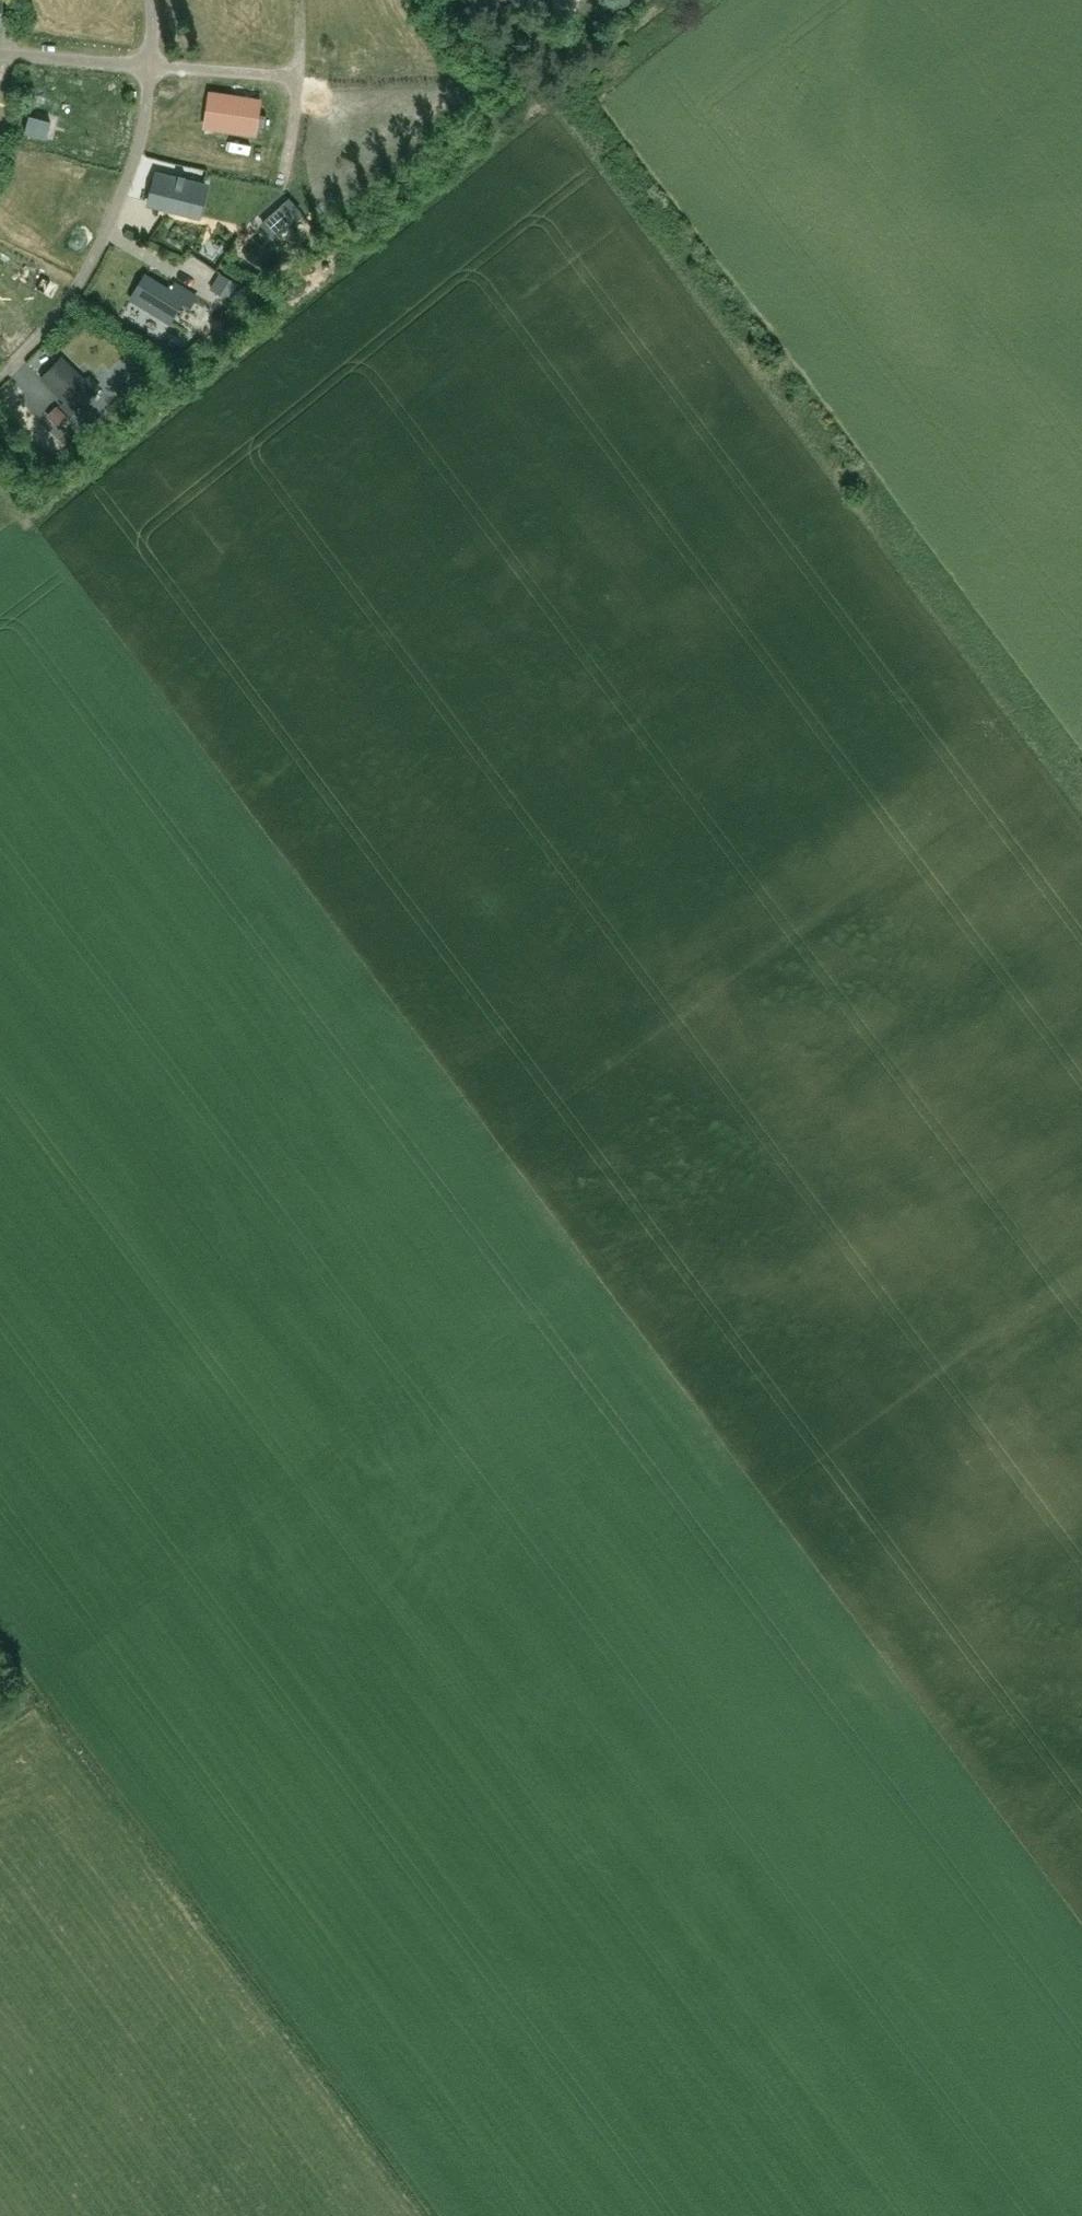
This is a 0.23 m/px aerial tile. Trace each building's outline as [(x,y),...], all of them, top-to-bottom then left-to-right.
[(262,98),(209,85),(201,119),(254,132),(262,98)] [(25,133),(47,139),(51,122),(30,116),(25,133)] [(207,186),(154,172),(145,207),(198,221),(207,186)] [(170,292),(146,276),(132,299),(170,322),(182,303),(189,307),(196,297),(175,284),(170,292)] [(86,382),(62,359),(42,379),(66,402),(62,406),(71,415),(99,387),(90,378),(86,382)]
